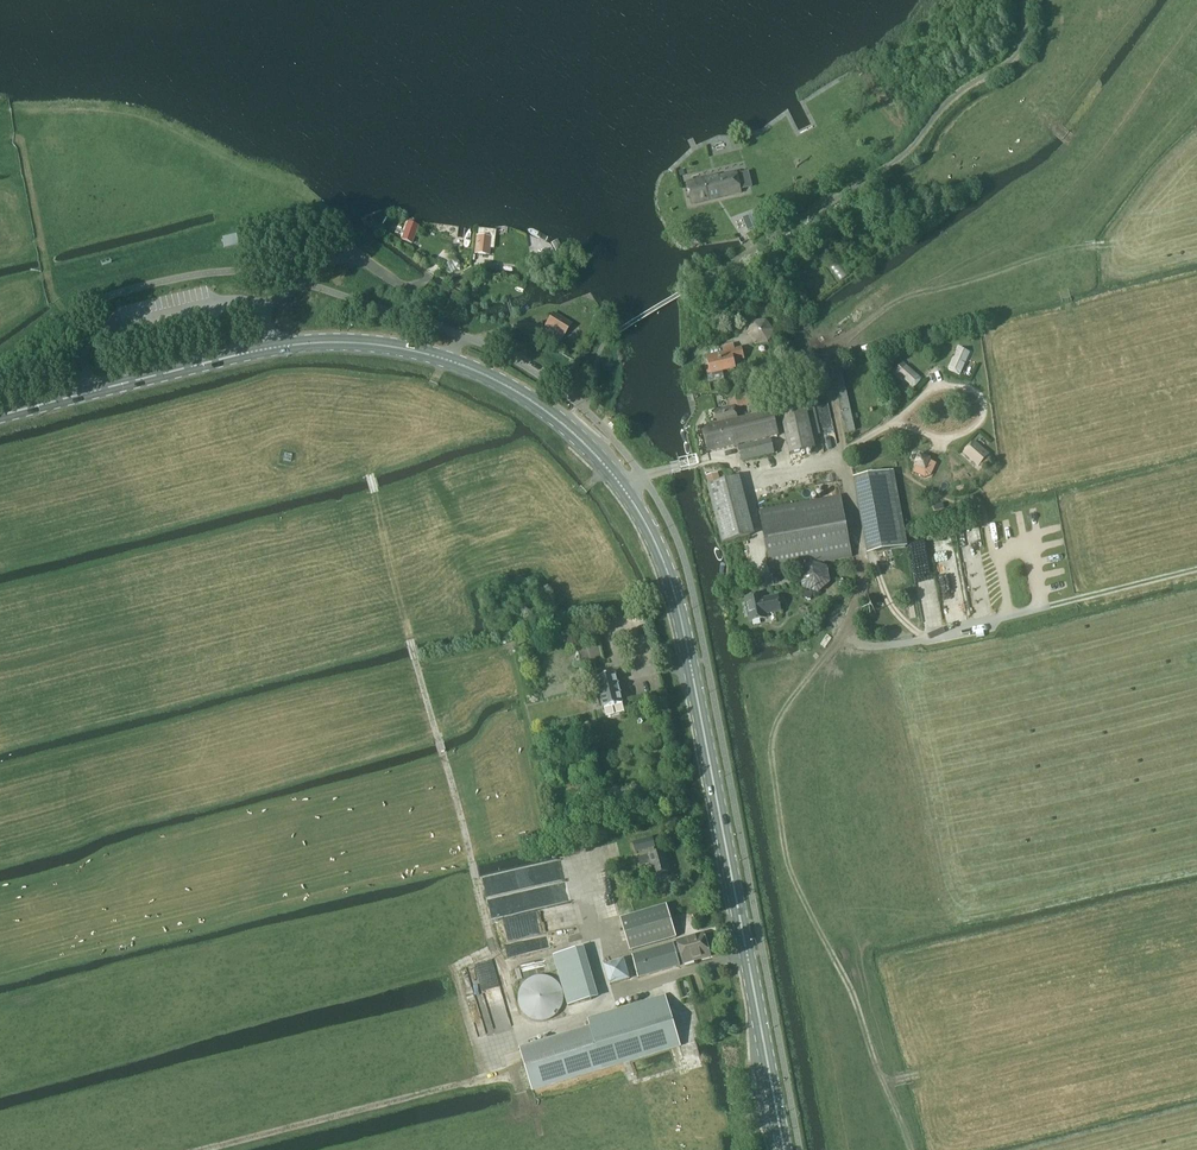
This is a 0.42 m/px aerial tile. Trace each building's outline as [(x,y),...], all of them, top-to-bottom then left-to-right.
[(691,204),(742,193),(737,172),(719,176),(719,175),(702,178),(702,177),(686,181),(691,204)] [(749,215),(743,218),(748,231),(754,228),(749,215)] [(408,222),(401,240),(412,244),(419,226),(408,222)] [(474,254),(490,256),(492,237),(476,235),(474,254)] [(835,252),(827,257),(830,262),(838,256),(835,252)] [(730,293),(743,287),(739,278),(726,284),(730,293)] [(553,314),(545,326),(552,330),(553,328),(564,335),(571,325),(553,314)] [(755,345),(769,342),(774,330),(767,319),(752,322),(747,333),(755,345)] [(558,345),(546,338),(545,340),(557,348),(558,345)] [(733,361),(743,359),(741,349),(734,351),(733,345),(724,347),(725,353),(703,358),(707,375),(709,384),(725,380),(723,371),(735,369),(733,361)] [(960,376),(970,353),(959,348),(949,371),(951,372),(950,372),(958,375),(960,376)] [(858,419),(857,414),(852,415),(840,361),(830,363),(846,433),(856,431),(853,420),(858,419)] [(922,379),(903,363),(895,372),(914,389),(915,387),(915,388),(921,382),(920,381),(922,379)] [(713,412),(715,423),(737,418),(735,408),(762,402),(759,390),(728,397),(730,408),(713,412)] [(790,455),(816,449),(805,402),(779,408),(790,455)] [(709,452),(778,436),(773,413),(704,429),(709,452)] [(774,454),(771,440),(739,447),(742,461),(774,454)] [(975,442),(964,454),(979,467),(979,466),(988,456),(989,455),(975,442)] [(929,451),(922,469),(937,475),(944,457),(929,451)] [(877,553),(898,549),(906,547),(892,471),(883,473),(863,477),(877,553)] [(738,476),(707,483),(722,541),(752,533),(738,476)] [(760,511),(771,572),(808,565),(816,563),(853,557),(842,496),(760,511)] [(828,567),(816,563),(808,565),(799,573),(803,590),(819,594),(831,583),(828,567)] [(764,614),(780,611),(777,597),(762,600),(761,596),(746,598),(750,622),(765,619),(764,614)] [(615,675),(596,679),(603,709),(605,709),(607,717),(624,713),(615,675)] [(640,867),(651,864),(654,876),(671,871),(665,852),(656,854),(654,848),(655,848),(652,837),(633,843),(636,853),(648,850),(649,856),(638,859),(640,867)] [(667,905),(621,919),(631,951),(677,937),(667,905)] [(695,961),(712,956),(706,938),(705,935),(705,934),(698,936),(679,942),(684,960),(685,963),(686,964),(695,961)] [(638,978),(682,965),(675,943),(632,955),(638,978)] [(585,948),(554,956),(569,1006),(599,997),(585,948)] [(610,984),(629,979),(624,960),(605,966),(610,984)] [(520,1050),(532,1090),(681,1046),(665,995),(588,1019),(591,1028),(520,1050)]
